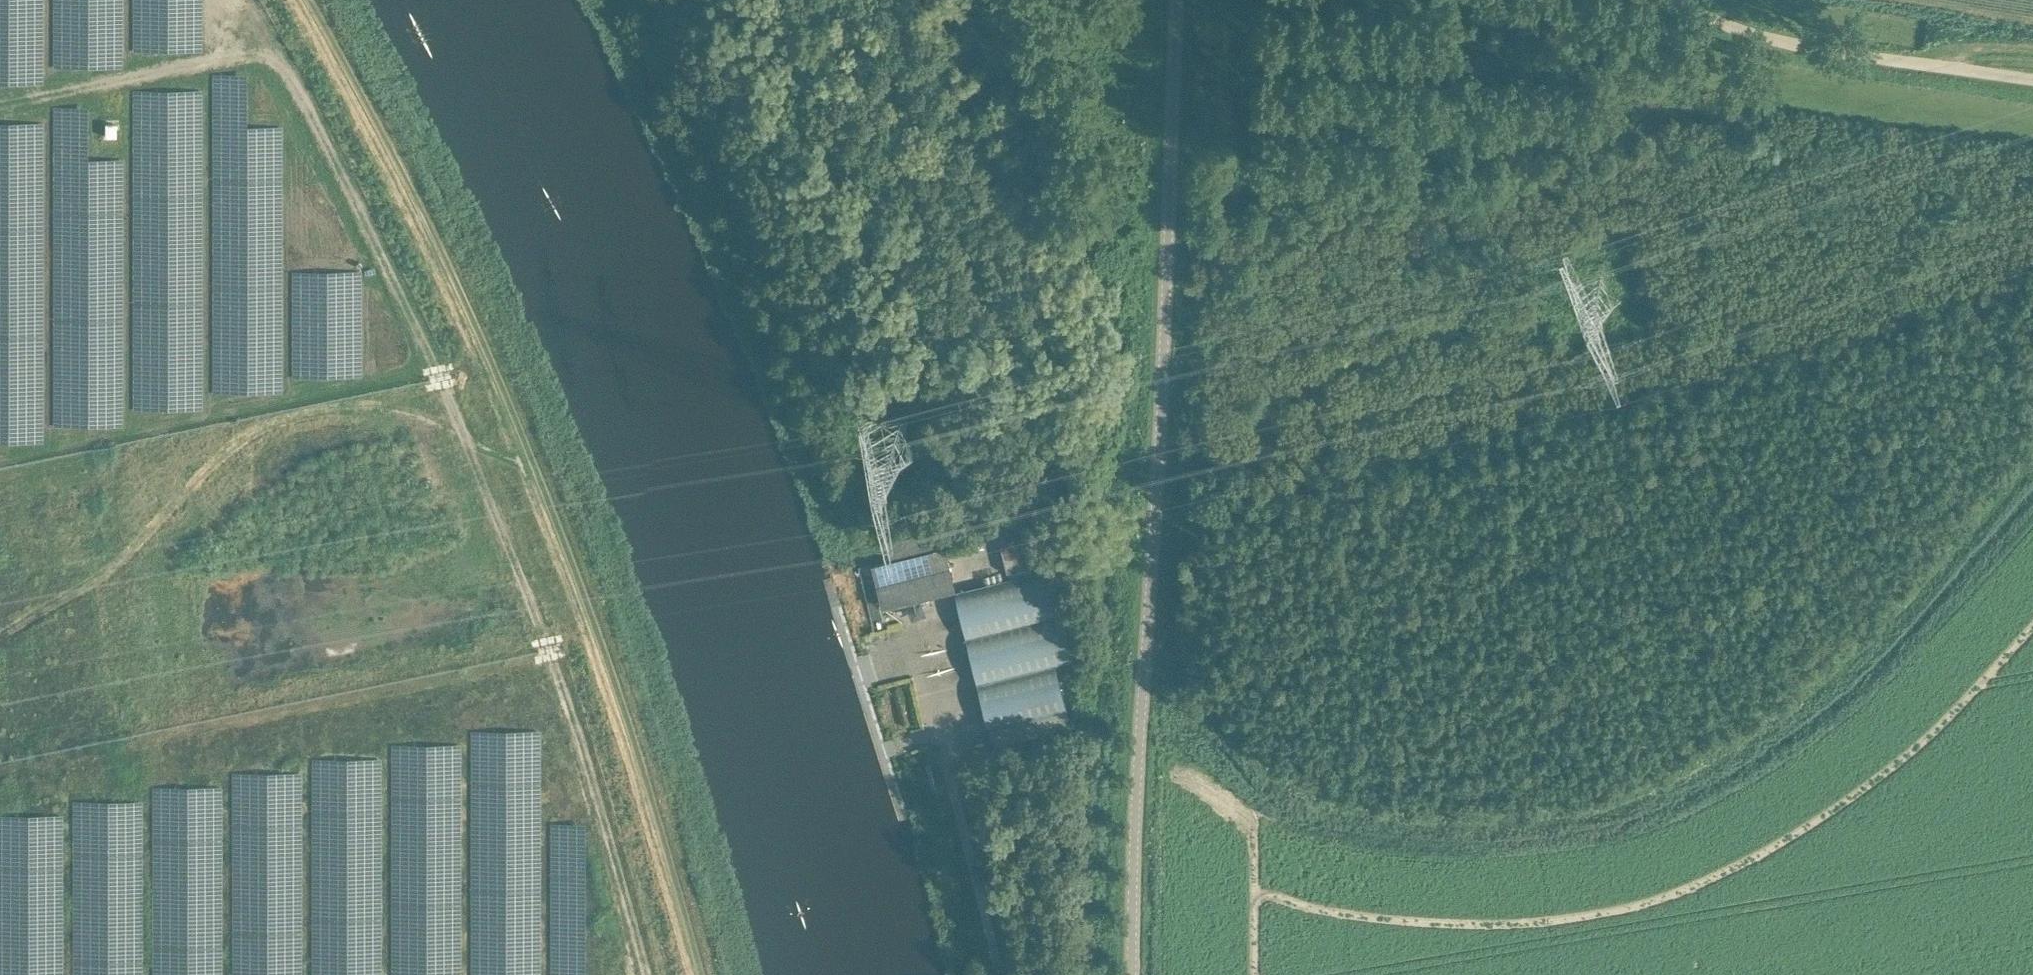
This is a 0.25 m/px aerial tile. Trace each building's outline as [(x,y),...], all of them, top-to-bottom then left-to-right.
[(1020,522),(997,527),(1008,574),(1032,568),(1020,522)] [(928,588),(953,582),(945,549),(940,530),(886,543),(891,562),(873,566),(883,606),(930,595),(928,588)] [(955,592),(978,683),(989,729),(1066,710),(1055,664),(1075,660),(1053,568),(955,592)]
